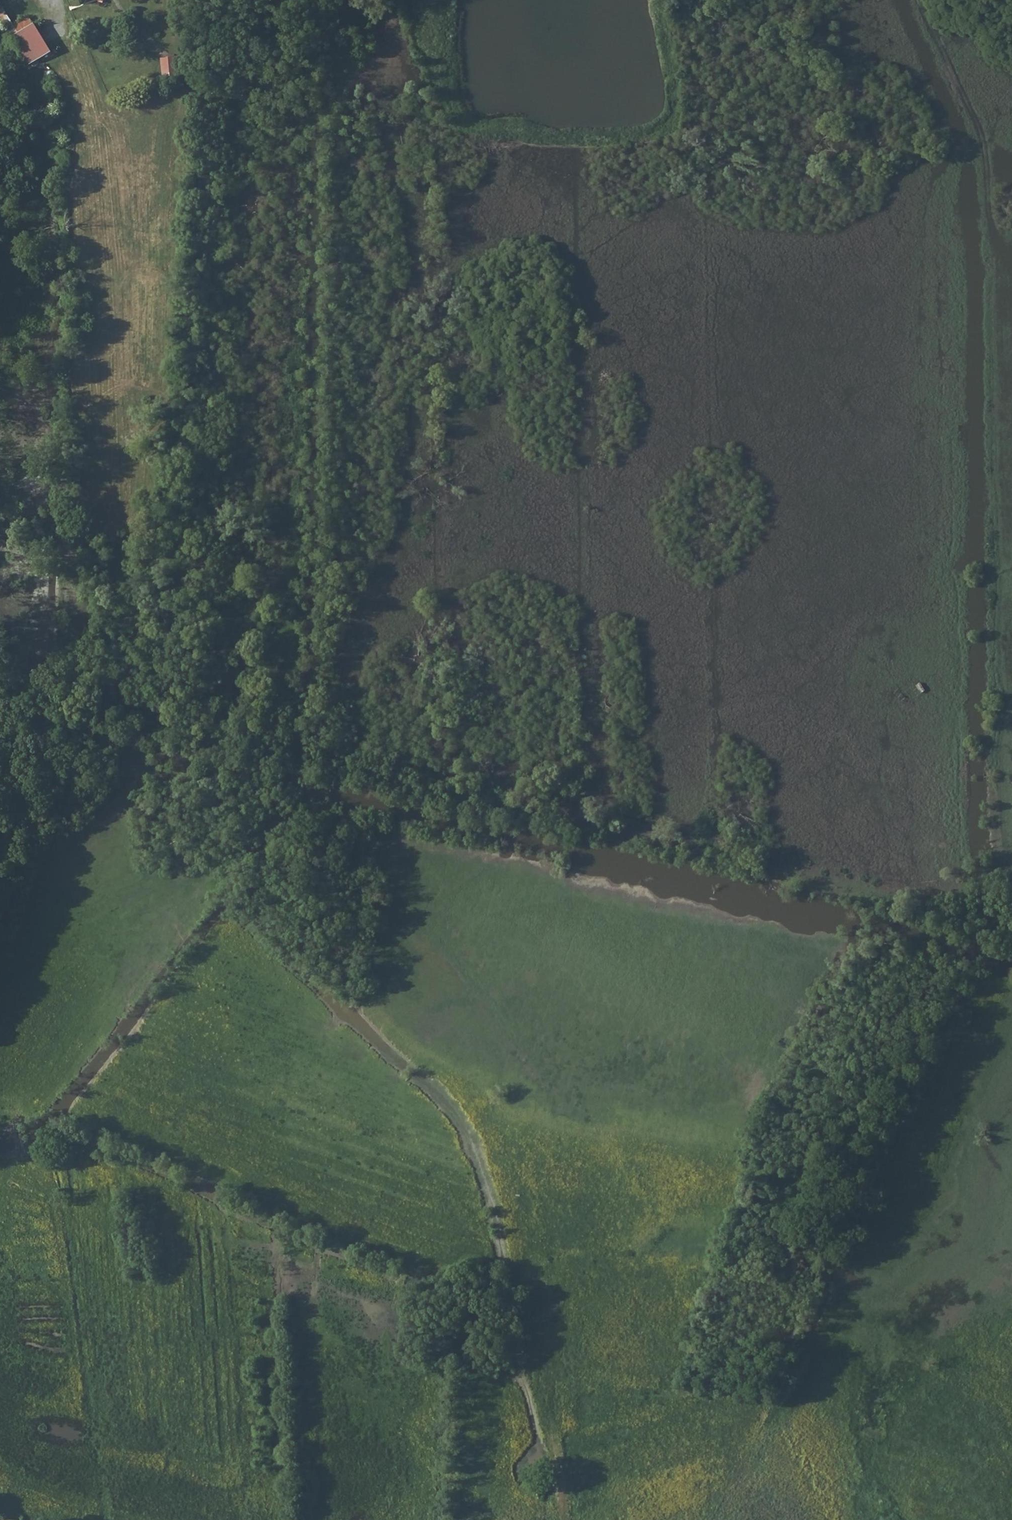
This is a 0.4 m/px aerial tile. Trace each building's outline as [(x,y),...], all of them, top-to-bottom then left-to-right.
[(38,23),(15,34),(29,65),(53,53),(38,23)] [(179,57),(163,58),(164,78),(180,76),(179,57)]
